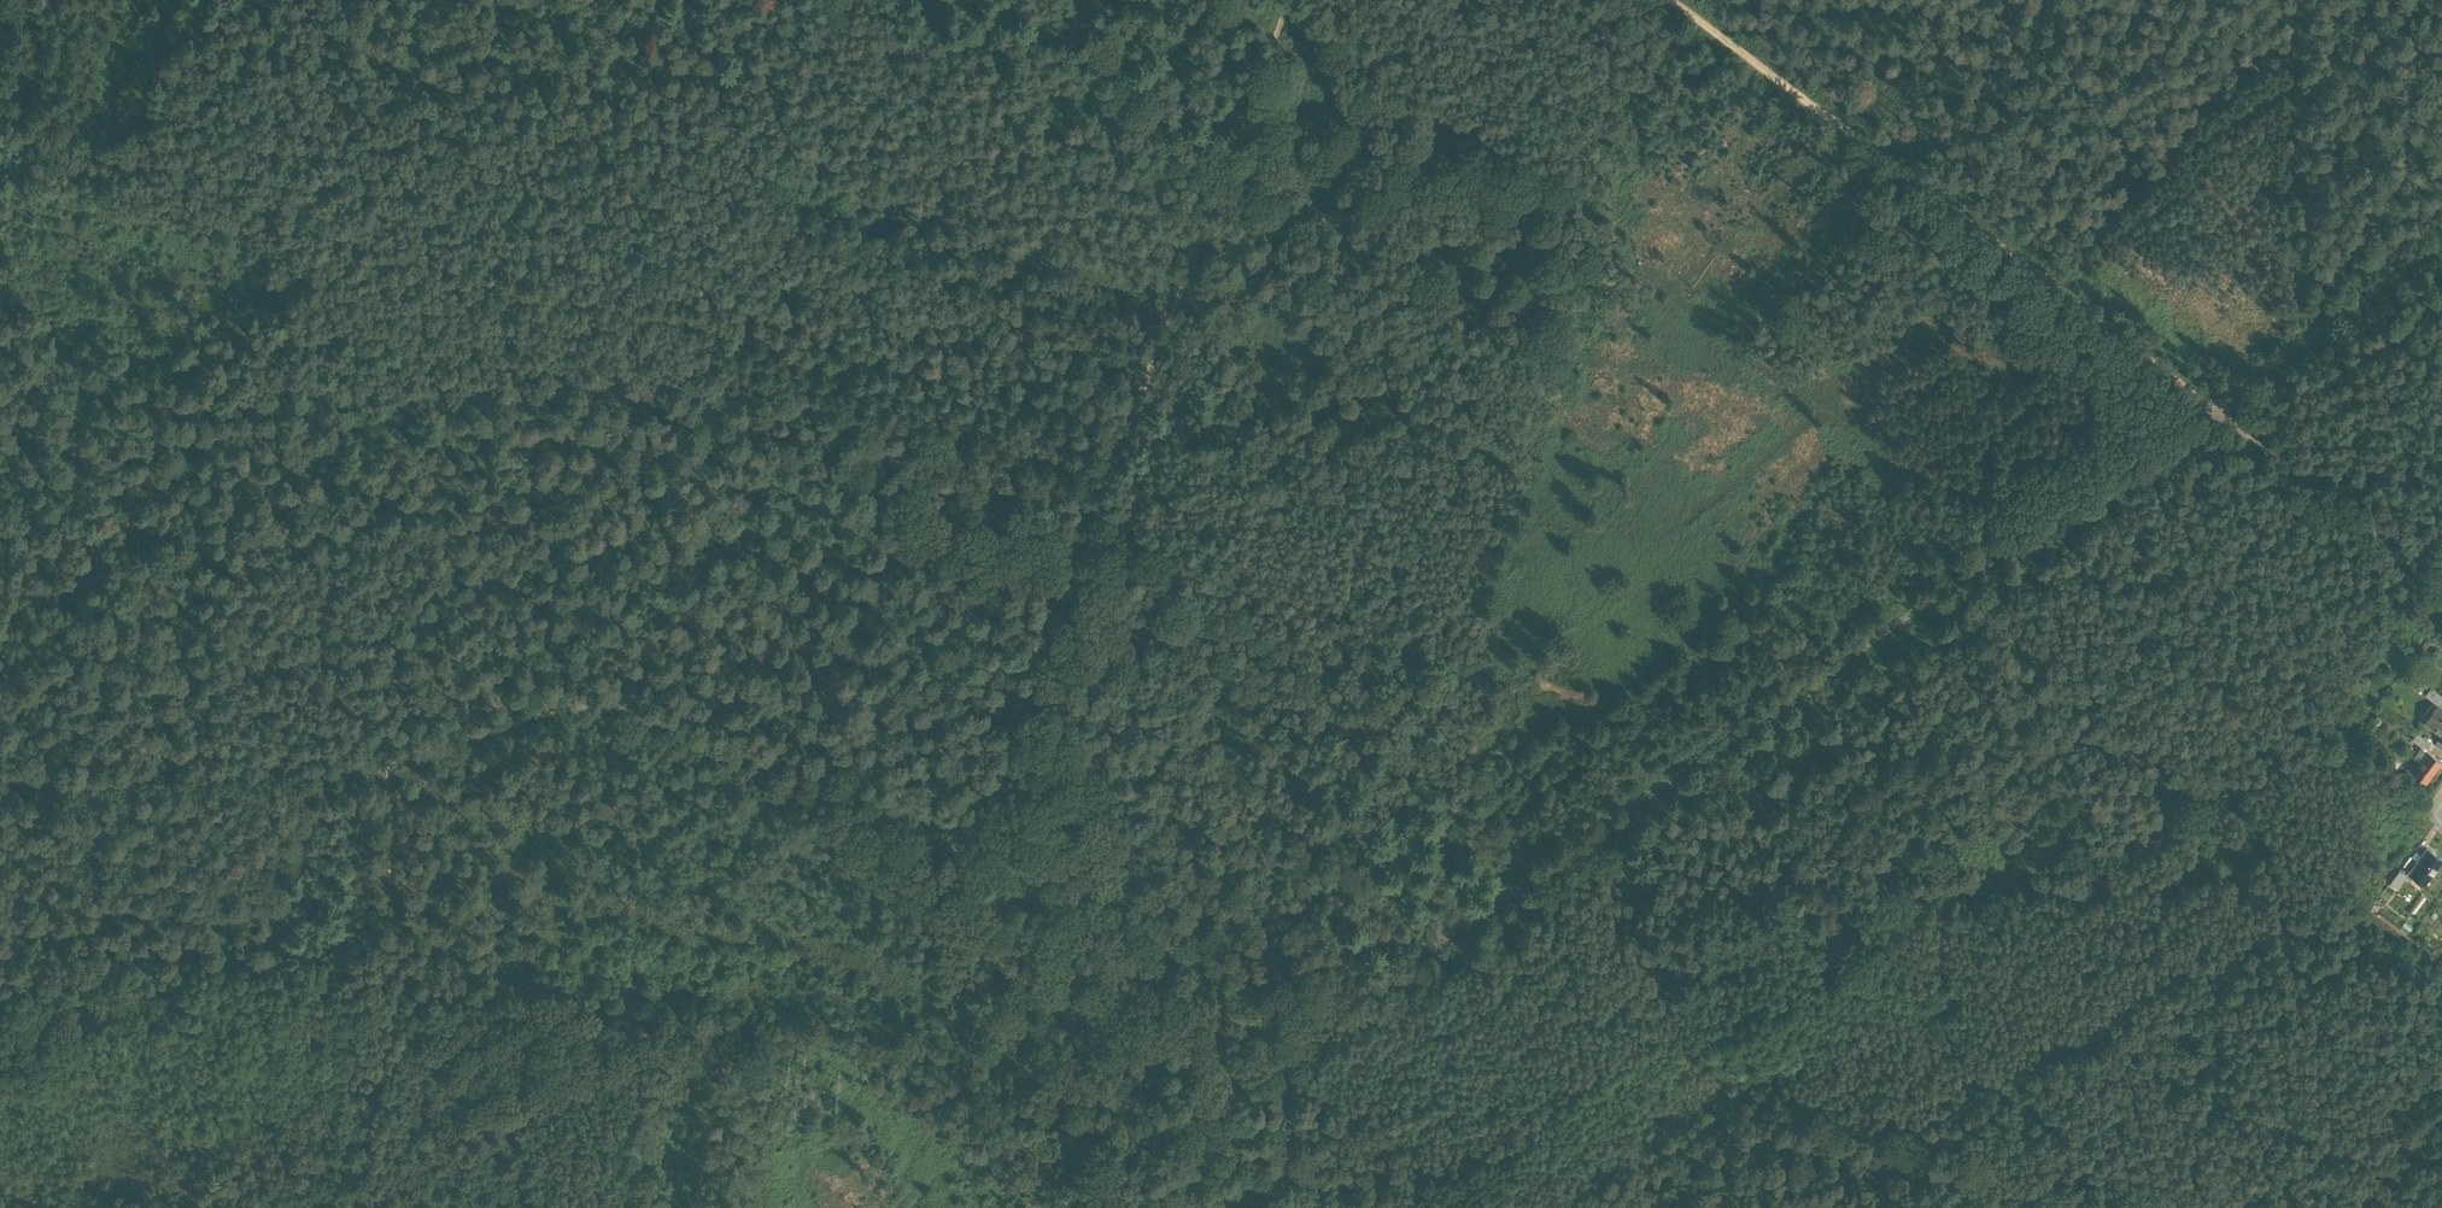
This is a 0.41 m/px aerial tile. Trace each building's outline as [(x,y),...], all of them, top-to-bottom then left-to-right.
[(2441,698),(2430,689),(2426,695),(2437,704),(2441,698)] [(2436,706),(2424,721),(2441,734),(2438,738),(2441,741),(2441,711),(2436,706)] [(2428,743),(2421,737),(2417,742),(2424,747),(2428,743)] [(2441,762),(2428,752),(2412,772),(2425,782),(2441,762)] [(2427,849),(2408,873),(2424,884),(2441,860),(2427,849)] [(2407,874),(2400,869),(2391,881),(2397,887),(2407,874)]
